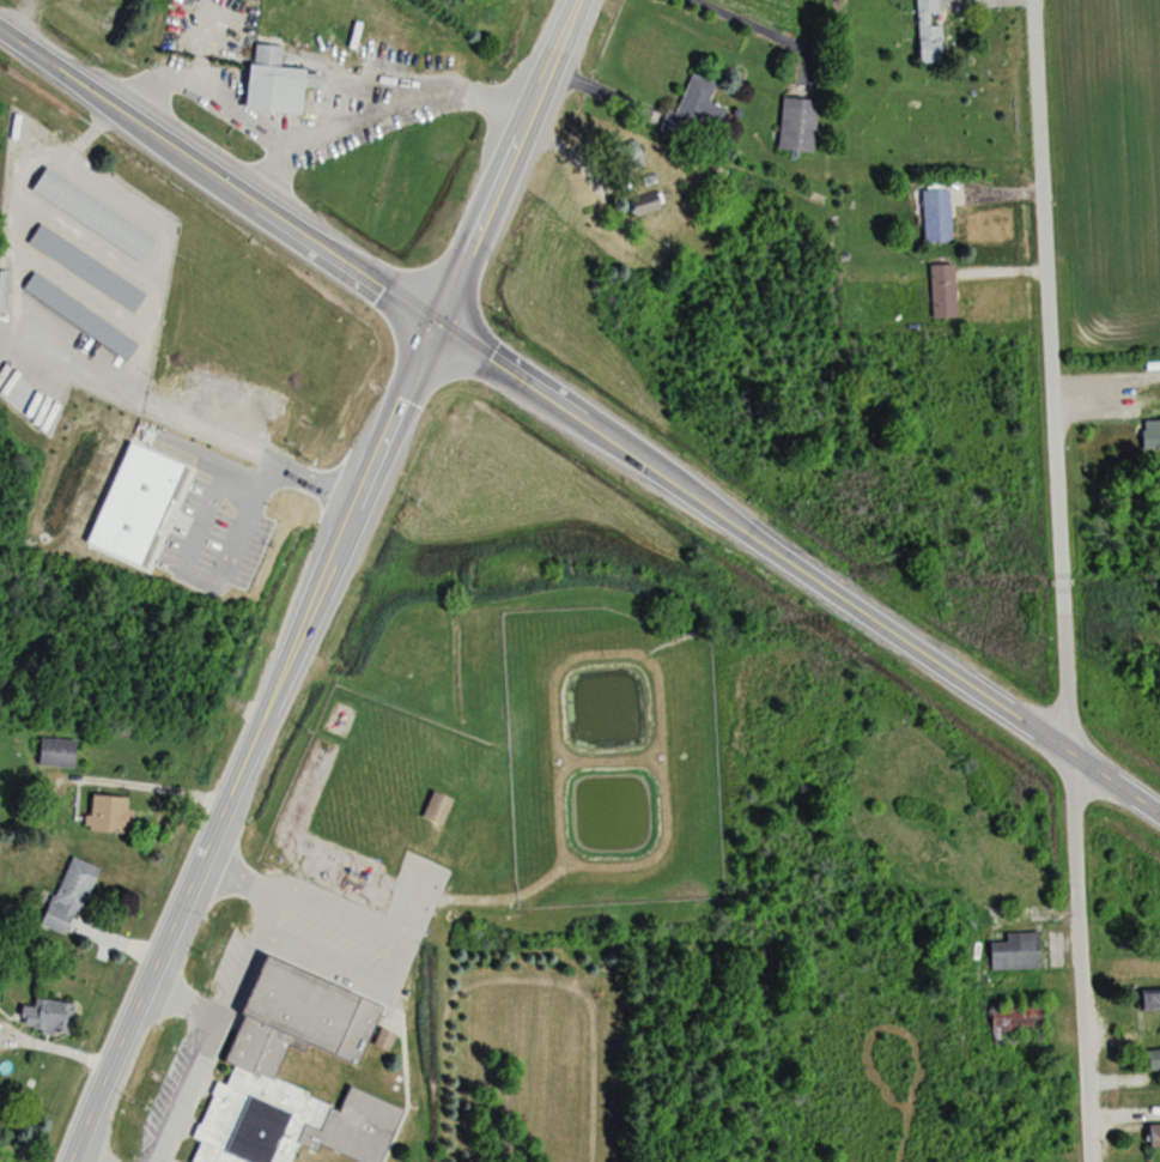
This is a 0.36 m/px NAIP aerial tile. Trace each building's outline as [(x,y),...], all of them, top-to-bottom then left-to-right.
[(915,64),(940,64),(939,25),(937,25),(936,0),(914,0),(915,64)] [(241,108),(298,114),(301,86),(317,88),(318,71),(278,67),(280,46),(247,43),(241,108)] [(671,123),(711,137),(722,108),(705,102),(712,83),(688,75),(671,123)] [(811,152),(816,100),(780,97),(775,149),(811,152)] [(612,148),(622,173),(644,165),(635,140),(612,148)] [(26,191),(139,260),(154,237),(41,167),(26,191)] [(948,189),(921,189),(921,242),(948,242),(948,189)] [(660,196),(632,192),(629,210),(657,214),(660,196)] [(132,309),(144,289),(35,225),(23,245),(132,309)] [(953,318),(952,264),(928,265),(929,319),(953,318)] [(125,358),(136,340),(29,273),(18,291),(125,358)] [(1145,419),(1145,448),(1159,448),(1159,419),(1145,419)] [(72,739),(36,739),(36,767),(72,767),(72,739)] [(439,826),(450,800),(430,792),(420,818),(439,826)] [(86,794),(83,831),(124,834),(127,798),(86,794)] [(94,867),(66,856),(39,927),(68,937),(94,867)] [(987,970),(1037,970),(1037,933),(1003,933),(1003,942),(987,942),(987,970)] [(259,957),(219,1062),(231,1067),(223,1086),(213,1082),(191,1139),(197,1141),(189,1161),(288,1161),(295,1145),(314,1152),(316,1146),(357,1161),(377,1161),(398,1108),(344,1087),(337,1107),(272,1082),(285,1046),(300,1052),(302,1045),(355,1066),(379,1003),(259,957)] [(1137,989),(1137,1012),(1159,1012),(1159,989),(1137,989)] [(19,1005),(16,1028),(67,1035),(71,1004),(30,998),(29,1007),(19,1005)] [(1039,1005),(988,1005),(988,1045),(1040,1044),(1039,1005)] [(1145,1146),(1159,1146),(1159,1124),(1145,1124),(1145,1146)]
